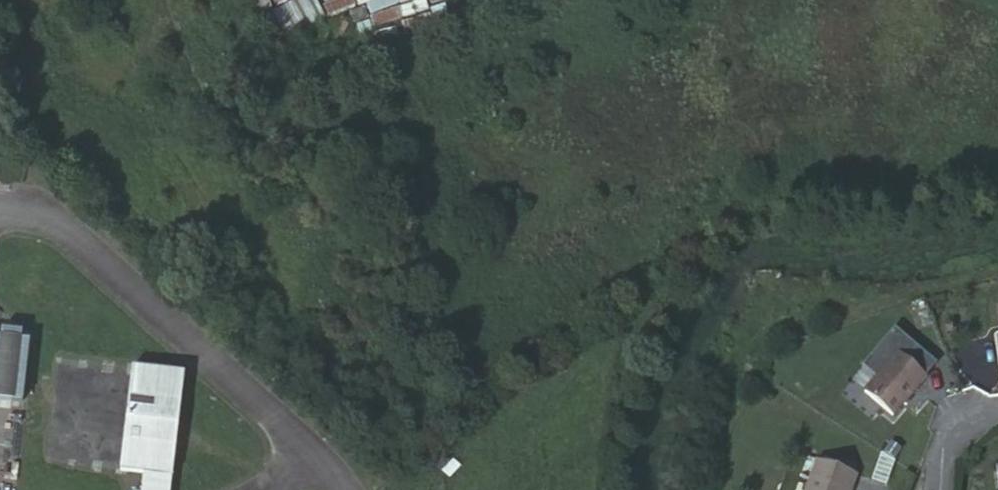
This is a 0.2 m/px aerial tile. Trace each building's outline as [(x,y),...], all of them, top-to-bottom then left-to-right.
[(268,11),(282,38),(324,16),(316,0),(290,0),(268,11)] [(0,327),(0,394),(22,397),(31,331),(0,327)] [(889,382),(876,396),(904,420),(938,382),(920,366),(931,353),(908,332),(875,370),(876,371),(889,382)] [(931,353),(920,366),(938,382),(950,369),(931,353)] [(56,357),(47,462),(144,476),(142,489),(172,489),(188,367),(56,357)] [(864,385),(876,396),(889,382),(876,371),(864,385)] [(827,489),(870,489),(873,483),(835,468),(827,489)]
